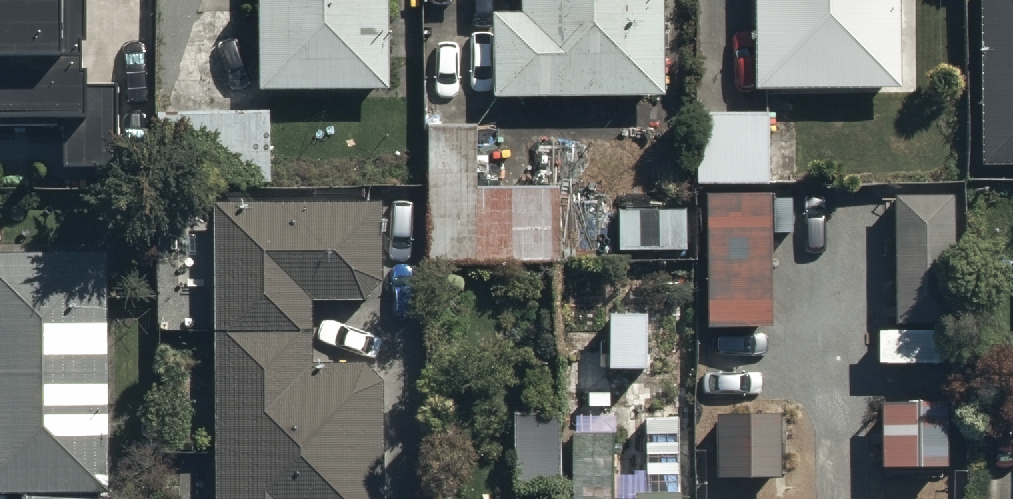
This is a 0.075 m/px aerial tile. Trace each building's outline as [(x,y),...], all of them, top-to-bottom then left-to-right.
[(66,125),(67,160),(120,159),(119,80),(78,81),(77,48),(84,48),(83,0),(0,0),(0,126),(66,125)] [(257,87),(381,86),(380,0),(257,0),(257,87)] [(654,0),(518,0),(519,9),(491,9),(493,88),(656,84),(654,0)] [(755,80),(890,80),(890,0),(755,0),(755,80)] [(979,163),(1012,163),(1012,0),(978,0),(979,163)] [(164,107),(165,171),(277,169),(276,105),(164,107)] [(764,107),(699,108),(699,184),(765,184),(764,107)] [(554,179),(438,179),(438,252),(554,251),(554,179)] [(771,315),(769,187),(710,188),(711,316),(771,315)] [(889,190),(890,320),(951,319),(950,190),(889,190)] [(214,198),(217,498),(383,498),(382,371),(364,353),(314,354),(313,295),(362,297),(380,276),(379,196),(214,198)] [(650,209),(613,209),(614,250),(685,249),(684,203),(650,204),(650,209)] [(0,248),(0,489),(26,489),(26,498),(107,498),(107,248),(0,248)] [(947,398),(877,399),(878,466),(948,465),(947,398)] [(577,429),(577,498),(683,498),(683,493),(675,493),(675,399),(633,400),(633,454),(610,454),(610,429),(577,429)] [(782,409),(716,408),(715,469),(781,470),(782,409)] [(555,411),(514,412),(516,488),(557,488),(555,411)]
